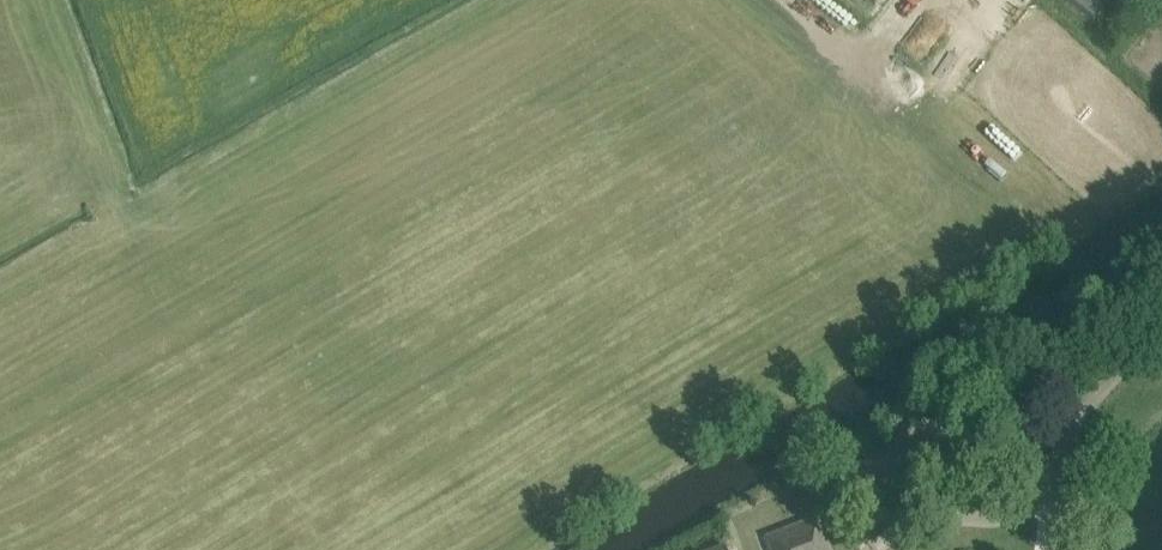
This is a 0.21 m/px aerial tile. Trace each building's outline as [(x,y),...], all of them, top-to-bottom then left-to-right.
[(739,549),(829,549),(817,517),(739,549)]
